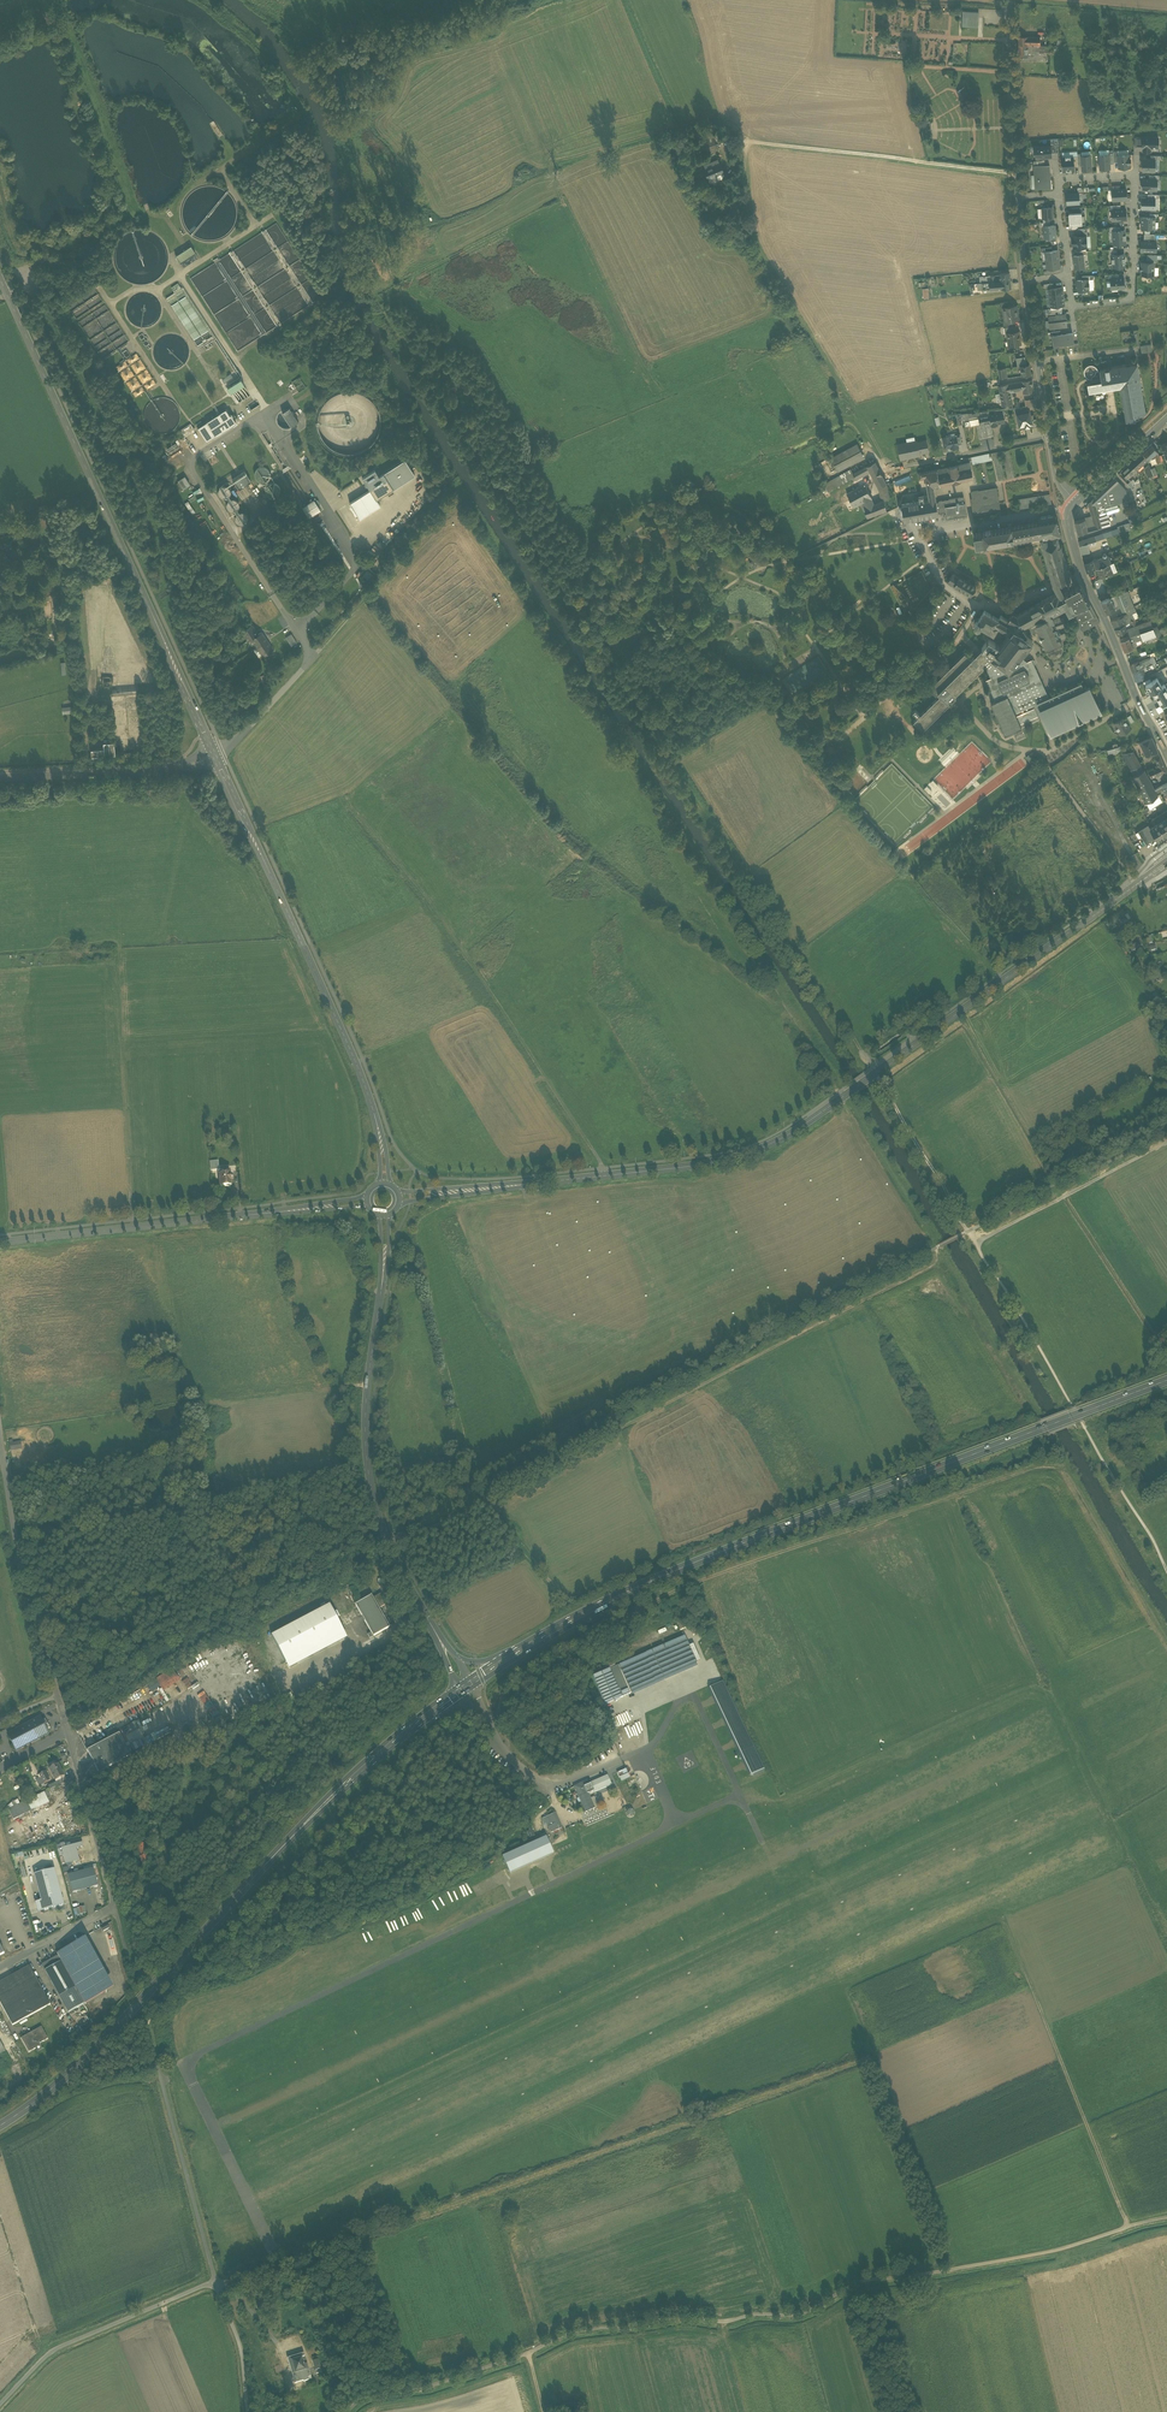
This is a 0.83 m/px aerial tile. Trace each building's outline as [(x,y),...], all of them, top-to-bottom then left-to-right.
[(964,26),(976,27),(977,18),(978,18),(979,12),(963,11),(962,17),(964,17),(964,26)] [(963,11),(979,12),(978,18),(977,18),(976,27),(978,27),(979,12),(963,11)] [(1018,45),(1028,45),(1027,37),(1018,36),(1018,45)] [(1028,57),(1028,51),(1028,45),(1018,45),(1018,57),(1028,57)] [(1069,72),(1065,66),(1059,70),(1062,76),(1069,72)] [(969,97),(965,91),(963,88),(957,92),(959,95),(962,93),(963,95),(964,95),(966,98),(966,99),(969,97)] [(1143,137),(1143,147),(1143,151),(1151,151),(1151,147),(1158,148),(1158,137),(1143,137)] [(1036,157),(1051,156),(1051,153),(1051,146),(1034,146),(1034,154),(1036,154),(1036,157)] [(707,153),(703,155),(707,164),(711,162),(707,153)] [(1110,163),(1109,154),(1099,155),(1100,169),(1104,169),(1106,168),(1110,168),(1110,163)] [(1119,168),(1130,167),(1130,163),(1131,163),(1130,158),(1129,158),(1129,154),(1128,154),(1118,155),(1118,162),(1119,168)] [(1091,155),(1081,156),(1082,164),(1082,170),(1092,169),(1091,155)] [(1074,171),(1074,167),(1073,156),(1062,157),(1063,171),(1074,171)] [(711,162),(707,164),(705,165),(707,170),(705,170),(711,183),(718,180),(716,175),(723,172),(720,164),(718,159),(711,162)] [(1143,159),(1143,171),(1155,171),(1155,159),(1150,159),(1143,159)] [(1035,188),(1051,187),(1050,179),(1049,179),(1048,176),(1050,176),(1049,165),(1034,166),(1034,174),(1035,188)] [(1143,178),(1142,189),(1157,189),(1157,179),(1148,179),(1143,178)] [(686,188),(691,196),(695,193),(693,190),(700,186),(697,182),(686,188)] [(181,219),(183,225),(186,230),(191,235),(196,238),(202,241),(208,242),(214,241),(220,240),(226,237),(231,232),(235,227),(237,222),(239,216),(239,209),(237,203),(235,197),(231,192),(226,188),(220,185),(214,184),(208,183),(202,184),(196,187),(191,190),(186,195),(183,200),(181,206),(180,212),(181,219)] [(1112,200),(1127,199),(1126,188),(1120,189),(1112,189),(1112,200)] [(1079,192),(1066,193),(1067,204),(1080,203),(1079,202),(1079,194),(1079,192)] [(1142,198),(1142,208),(1155,209),(1155,198),(1147,198),(1142,198)] [(1052,207),(1042,208),(1043,218),(1043,219),(1050,218),(1053,218),(1052,207)] [(1112,209),(1112,220),(1126,219),(1126,208),(1121,209),(1112,209)] [(1070,226),(1072,225),(1075,225),(1075,224),(1077,224),(1080,224),(1081,225),(1082,224),(1082,219),(1081,216),(1081,212),(1078,212),(1072,213),(1069,213),(1070,226)] [(1141,228),(1154,228),(1154,221),(1155,217),(1149,217),(1141,217),(1141,228)] [(190,278),(238,351),(279,324),(279,325),(281,323),(281,322),(310,303),(311,304),(313,303),(313,302),(324,295),(276,222),(263,230),(263,229),(261,231),(232,251),(231,250),(229,251),(229,252),(219,259),(217,257),(213,259),(215,261),(190,278)] [(1050,225),(1044,226),(1044,238),(1046,238),(1046,239),(1050,239),(1050,237),(1055,237),(1054,225),(1050,225)] [(1113,240),(1113,244),(1126,243),(1125,239),(1126,239),(1125,234),(1125,230),(1120,230),(1113,231),(1113,240)] [(1086,235),(1077,236),(1073,236),(1073,239),(1072,239),(1072,244),(1073,244),(1073,248),(1075,248),(1081,247),(1086,247),(1087,247),(1086,236),(1086,235)] [(1142,244),(1141,244),(1140,250),(1156,251),(1156,241),(1155,241),(1144,241),(1142,241),(1142,244)] [(178,260),(180,262),(195,253),(196,252),(191,245),(175,255),(177,257),(175,258),(177,261),(178,260)] [(1046,260),(1058,259),(1057,250),(1052,250),(1045,251),(1046,260)] [(199,258),(195,253),(180,262),(184,267),(199,258)] [(1112,263),(1113,267),(1125,266),(1124,262),(1125,262),(1125,257),(1124,257),(1124,253),(1117,253),(1112,254),(1112,258),(1111,258),(1112,263)] [(1077,255),(1073,256),(1075,269),(1085,268),(1083,254),(1077,255)] [(1058,259),(1046,260),(1047,269),(1060,268),(1058,259)] [(1142,262),(1141,275),(1153,275),(1154,267),(1154,262),(1142,262)] [(998,272),(998,273),(999,281),(1009,280),(1008,271),(998,272)] [(1111,288),(1111,289),(1124,288),(1124,277),(1119,277),(1111,278),(1111,280),(1111,288)] [(1077,280),(1078,291),(1088,290),(1088,287),(1089,287),(1089,283),(1088,283),(1087,279),(1082,280),(1077,280)] [(241,379),(241,376),(183,286),(181,288),(178,282),(171,286),(175,292),(166,298),(198,347),(203,344),(206,349),(212,345),(210,342),(214,339),(239,377),(229,383),(230,386),(241,379)] [(103,300),(93,285),(68,302),(69,303),(67,304),(76,318),(103,300)] [(1048,288),(1050,297),(1063,296),(1062,287),(1048,288)] [(126,309),(127,316),(131,321),(137,325),(144,327),(151,325),(156,321),(160,315),(162,309),(160,302),(156,296),(150,292),(143,291),(137,292),(131,296),(127,302),(126,309)] [(1064,304),(1063,296),(1050,297),(1051,306),(1061,305),(1064,304)] [(127,342),(129,340),(105,304),(78,321),(102,358),(104,356),(127,342)] [(1005,321),(1005,322),(1011,321),(1019,319),(1016,305),(1009,306),(1003,307),(1004,317),(1007,316),(1008,321),(1005,321)] [(1049,316),(1050,328),(1067,326),(1065,314),(1056,315),(1049,316)] [(1007,333),(1008,342),(1010,341),(1011,345),(1012,345),(1014,346),(1016,345),(1017,344),(1021,343),(1019,331),(1013,332),(1007,333)] [(143,341),(145,345),(149,343),(148,340),(148,338),(147,335),(144,335),(142,332),(139,335),(141,339),(144,337),(145,340),(143,341)] [(1052,335),(1053,346),(1074,343),(1072,332),(1060,334),(1052,335)] [(153,353),(154,359),(158,364),(162,367),(168,369),(174,369),(180,367),(184,364),(188,359),(189,353),(189,347),(186,341),(182,337),(177,334),(171,333),(165,334),(160,337),(156,341),(153,347),(153,353)] [(151,400),(153,399),(147,391),(149,390),(148,388),(156,383),(153,378),(155,377),(154,376),(152,377),(147,368),(148,367),(148,365),(146,367),(140,358),(142,357),(141,355),(139,357),(136,351),(126,357),(122,351),(120,348),(127,343),(127,342),(104,356),(105,358),(118,349),(124,359),(115,365),(118,370),(116,371),(117,373),(119,372),(125,380),(123,382),(124,383),(126,382),(131,390),(130,392),(130,393),(132,392),(135,396),(145,390),(151,400)] [(1140,346),(1141,353),(1152,351),(1151,344),(1140,346)] [(1017,366),(1020,366),(1026,365),(1025,356),(1016,358),(1017,366)] [(1020,366),(1022,376),(1031,374),(1030,364),(1026,365),(1020,366)] [(1100,370),(1098,370),(1096,366),(1093,364),(1089,364),(1086,366),(1084,370),(1085,374),(1087,377),(1090,378),(1090,379),(1090,380),(1091,382),(1088,382),(1089,391),(1098,389),(1098,390),(1108,388),(1121,386),(1125,411),(1126,420),(1135,418),(1139,417),(1138,413),(1145,412),(1138,368),(1135,368),(1134,364),(1135,364),(1134,364),(1111,368),(1111,369),(1109,369),(1109,368),(1100,369),(1100,370)] [(230,374),(222,379),(224,382),(232,377),(230,374)] [(299,393),(306,388),(306,387),(299,377),(288,384),(288,385),(291,389),(290,390),(291,391),(296,388),(299,393)] [(232,392),(236,398),(242,394),(242,393),(247,391),(243,384),(244,384),(241,379),(230,386),(228,387),(231,392),(232,392)] [(1023,390),(1024,392),(1034,391),(1032,379),(1022,381),(1012,382),(1014,391),(1023,390)] [(1010,391),(1010,392),(1014,391),(1012,382),(1000,384),(1002,391),(1010,390),(1010,391)] [(339,391),(330,396),(326,398),(321,405),(319,410),(316,419),(317,427),(319,435),(322,440),(327,447),(333,451),(340,454),(350,455),(357,454),(364,451),(369,448),(373,444),(378,437),(381,431),(382,426),(381,415),(378,406),(373,400),(366,394),(358,391),(348,389),(339,391)] [(1002,401),(1003,405),(1012,404),(1012,401),(1010,392),(1010,391),(1010,390),(1002,391),(1000,392),(1000,393),(1002,401)] [(242,394),(236,398),(239,403),(245,399),(242,394)] [(144,417),(145,422),(148,427),(153,430),(158,432),(163,433),(169,432),(173,429),(177,425),(180,420),(180,415),(180,410),(177,405),(174,400),(169,398),(164,396),(158,397),(153,399),(151,400),(149,402),(146,406),(144,412),(144,417)] [(256,398),(247,404),(251,410),(260,405),(256,398)] [(282,413),(291,427),(298,422),(289,408),(287,409),(282,413)] [(206,422),(215,436),(236,423),(231,414),(230,415),(226,409),(206,422)] [(1025,424),(1025,425),(1029,425),(1032,424),(1030,415),(1029,410),(1016,413),(1019,424),(1020,424),(1020,425),(1025,424)] [(973,413),(962,414),(963,421),(967,442),(975,440),(973,426),(976,425),(979,439),(994,436),(992,426),(991,422),(985,423),(984,418),(990,416),(990,415),(989,411),(981,412),(973,413)] [(996,413),(997,421),(1005,420),(1003,412),(996,413)] [(1032,424),(1032,427),(1040,426),(1038,415),(1034,416),(1033,414),(1030,415),(1032,424)] [(206,441),(215,436),(206,422),(197,428),(206,441)] [(181,431),(185,436),(195,430),(190,423),(180,429),(181,431)] [(950,436),(943,437),(945,446),(951,445),(951,447),(958,446),(958,444),(962,443),(960,434),(955,435),(955,437),(950,438),(950,436)] [(163,458),(165,462),(183,451),(176,440),(163,449),(168,455),(163,458)] [(917,442),(919,453),(929,451),(926,440),(917,442)] [(898,444),(901,458),(920,455),(919,453),(917,442),(907,444),(907,442),(898,444)] [(831,457),(838,471),(865,457),(857,443),(831,457)] [(1142,452),(1149,459),(1155,454),(1158,452),(1156,449),(1151,444),(1142,452)] [(993,457),(998,481),(1006,479),(1001,456),(1002,455),(1007,479),(1015,477),(1009,449),(991,453),(992,458),(993,457)] [(991,453),(971,457),(972,462),(972,463),(992,459),(992,458),(991,453)] [(1121,472),(1127,478),(1136,470),(1147,460),(1141,453),(1130,464),(1121,472)] [(383,473),(393,488),(393,489),(415,475),(405,459),(383,473)] [(875,461),(867,465),(869,470),(870,472),(871,474),(879,469),(875,461)] [(973,477),(970,462),(959,464),(937,469),(940,484),(973,477)] [(866,473),(869,470),(867,465),(853,473),(855,478),(866,473)] [(1148,478),(1154,476),(1151,468),(1149,465),(1145,468),(1148,478)] [(266,467),(263,466),(259,467),(256,469),(255,472),(255,475),(256,478),(258,480),(261,481),(265,481),(267,479),(269,476),(269,473),(268,470),(266,467)] [(856,479),(855,478),(853,473),(851,469),(824,483),(828,491),(851,479),(852,481),(856,479)] [(881,473),(879,469),(871,474),(873,478),(881,473)] [(934,486),(940,484),(937,469),(919,473),(919,477),(926,476),(929,492),(935,492),(934,486)] [(376,499),(393,488),(383,473),(379,476),(374,470),(362,478),(370,490),(376,499)] [(856,479),(870,472),(869,470),(866,473),(855,478),(856,479)] [(232,479),(239,490),(251,482),(244,471),(232,479)] [(896,484),(912,478),(910,474),(895,480),(896,484)] [(874,480),(879,487),(887,483),(882,475),(874,480)] [(178,481),(183,488),(190,484),(185,476),(178,481)] [(1115,478),(1103,489),(1107,493),(1111,505),(1113,504),(1117,503),(1128,500),(1125,489),(1115,478)] [(276,484),(273,483),(270,483),(267,485),(265,488),(265,492),(266,495),(269,497),(272,498),(275,498),(278,496),(280,493),(280,489),(279,486),(276,484)] [(888,492),(887,483),(879,487),(881,500),(884,499),(884,500),(890,498),(888,492)] [(854,507),(860,504),(872,498),(865,484),(847,494),(854,507)] [(225,485),(223,486),(220,487),(219,489),(218,491),(218,494),(219,496),(222,497),(224,498),(227,497),(229,496),(230,493),(230,491),(229,488),(228,486),(225,485)] [(970,499),(972,507),(999,502),(996,487),(971,492),(972,498),(970,499)] [(1106,513),(1107,513),(1105,506),(1111,505),(1107,493),(1103,489),(1097,495),(1101,499),(1105,513),(1106,513)] [(349,503),(360,519),(380,505),(376,499),(370,490),(349,503)] [(813,495),(816,499),(824,495),(821,490),(813,495)] [(936,501),(935,492),(929,492),(929,495),(930,499),(925,500),(924,495),(919,496),(920,501),(902,504),(903,509),(900,510),(901,515),(904,515),(905,520),(938,514),(938,513),(936,501)] [(1050,494),(1042,495),(1043,504),(1051,503),(1050,494)] [(1035,506),(1043,504),(1042,495),(1034,497),(1035,506)] [(1088,503),(1092,516),(1094,521),(1099,520),(1101,527),(1110,525),(1106,513),(1105,513),(1101,499),(1097,495),(1088,503)] [(940,513),(946,512),(945,506),(965,503),(964,496),(945,500),(939,501),(940,508),(940,513)] [(1031,506),(1035,506),(1034,497),(1029,497),(1025,498),(1027,507),(1031,506)] [(874,503),(872,498),(860,504),(864,511),(865,511),(865,510),(874,503)] [(1019,508),(1027,507),(1025,498),(1018,499),(1019,508)] [(234,499),(231,499),(229,500),(227,502),(226,504),(226,507),(228,509),(230,511),(233,511),(235,510),(237,509),(238,507),(239,504),(238,502),(236,500),(234,499)] [(865,511),(867,517),(887,510),(884,500),(884,499),(881,500),(874,503),(865,510),(865,511)] [(302,507),(309,517),(311,515),(318,511),(320,510),(314,500),(313,500),(304,506),(302,507)] [(1001,511),(999,502),(972,507),(973,516),(1001,511)] [(965,503),(945,506),(946,512),(947,518),(967,515),(965,503)] [(1113,504),(1111,505),(1105,506),(1107,513),(1106,513),(1115,511),(1113,504)] [(242,512),(240,512),(237,513),(235,515),(234,517),(235,520),(236,522),(238,524),(241,524),(244,524),(246,522),(247,520),(247,517),(247,515),(245,513),(242,512)] [(984,545),(984,546),(989,545),(989,544),(1042,535),(1043,537),(1058,534),(1061,533),(1055,514),(1038,516),(1039,521),(990,530),(989,528),(985,529),(985,531),(974,533),(976,546),(984,545)] [(1128,523),(1129,526),(1137,522),(1135,516),(1128,520),(1130,523),(1128,523)] [(1074,521),(1077,533),(1088,531),(1086,523),(1085,518),(1084,518),(1074,521)] [(1099,520),(1094,521),(1086,523),(1088,531),(1101,527),(1099,520)] [(1119,533),(1119,535),(1130,529),(1129,526),(1128,523),(1117,527),(1118,528),(1119,533)] [(1079,541),(1079,546),(1088,543),(1096,541),(1119,533),(1118,528),(1079,541)] [(1041,544),(1053,582),(1057,580),(1066,578),(1073,576),(1072,571),(1070,571),(1061,543),(1060,544),(1058,534),(1043,537),(1044,538),(1041,544)] [(985,548),(1043,537),(1042,535),(989,544),(989,545),(984,546),(985,548)] [(1079,546),(1082,554),(1090,552),(1089,547),(1088,543),(1079,546)] [(18,559),(16,551),(10,552),(12,560),(18,559)] [(1093,569),(1097,568),(1109,563),(1111,562),(1108,555),(1107,556),(1107,554),(1106,553),(1105,553),(1103,553),(1103,555),(1103,556),(1103,557),(1103,558),(1097,560),(1098,561),(1098,563),(1095,564),(1094,562),(1092,555),(1083,559),(1087,572),(1093,569)] [(33,572),(33,562),(24,562),(25,572),(33,572)] [(1113,572),(1109,563),(1097,568),(1100,577),(1113,572)] [(364,574),(371,581),(375,577),(368,571),(368,570),(364,574)] [(948,581),(954,584),(959,576),(953,572),(948,581)] [(976,586),(959,576),(954,584),(971,594),(976,586)] [(1053,582),(1058,592),(1060,595),(1064,592),(1057,580),(1053,582)] [(1080,584),(1064,592),(1060,595),(1058,592),(1034,604),(1034,605),(1017,614),(1012,611),(1008,619),(1001,615),(999,618),(993,628),(995,630),(998,625),(1010,632),(999,646),(992,656),(1009,670),(1020,656),(1021,655),(1022,653),(1032,640),(1026,635),(1027,634),(1027,632),(1027,631),(1026,631),(1025,630),(1025,628),(1029,626),(1035,623),(1057,611),(1065,606),(1067,609),(1065,611),(1066,613),(1068,612),(1073,610),(1082,606),(1083,608),(1084,607),(1084,606),(1090,603),(1080,584)] [(929,591),(933,595),(938,588),(934,587),(933,586),(929,591)] [(1120,607),(1122,611),(1125,610),(1134,606),(1129,596),(1130,596),(1128,591),(1129,591),(1129,590),(1128,590),(1115,595),(1120,607)] [(1115,595),(1110,597),(1115,608),(1116,609),(1120,607),(1115,595)] [(24,598),(25,606),(25,608),(32,607),(31,596),(24,598)] [(1107,612),(1115,608),(1110,597),(1101,601),(1107,612)] [(25,606),(24,598),(13,599),(15,608),(25,606)] [(1083,608),(1084,611),(1092,608),(1090,603),(1084,606),(1084,607),(1083,608)] [(1125,610),(1126,612),(1128,615),(1132,613),(1131,613),(1134,611),(1134,612),(1136,611),(1134,606),(1125,610)] [(1074,617),(1082,631),(1100,622),(1092,608),(1084,611),(1074,617)] [(984,610),(979,618),(978,621),(976,621),(975,623),(975,625),(977,627),(979,626),(980,625),(983,627),(991,632),(993,628),(999,618),(984,610)] [(1057,611),(1035,623),(1038,629),(1045,645),(1059,639),(1058,636),(1054,626),(1066,622),(1063,616),(1061,617),(1059,614),(1057,611)] [(1132,613),(1128,615),(1127,615),(1130,622),(1135,619),(1137,618),(1134,612),(1134,611),(1131,613),(1132,613)] [(1114,629),(1115,628),(1124,624),(1126,624),(1122,615),(1111,621),(1114,629)] [(981,628),(983,627),(980,625),(979,626),(977,627),(975,625),(975,623),(976,621),(978,621),(979,618),(978,618),(974,619),(972,623),(973,627),(977,629),(981,628)] [(1143,640),(1156,635),(1153,627),(1150,620),(1145,621),(1140,623),(1131,626),(1126,628),(1126,629),(1129,636),(1140,632),(1143,640)] [(1032,633),(1038,629),(1035,623),(1029,626),(1032,633)] [(1126,628),(1124,624),(1115,628),(1118,634),(1126,629),(1126,628)] [(248,640),(251,638),(257,634),(252,625),(242,631),(248,640)] [(1162,636),(1166,633),(1166,625),(1159,629),(1158,629),(1160,632),(1161,634),(1162,636)] [(251,638),(257,646),(266,640),(264,637),(265,636),(261,631),(257,634),(251,638)] [(1060,639),(1060,640),(1071,636),(1069,631),(1058,636),(1059,639),(1060,639)] [(1129,636),(1133,646),(1144,643),(1143,640),(1140,632),(1129,636)] [(286,637),(291,646),(297,642),(291,634),(286,637)] [(1120,639),(1124,650),(1133,646),(1129,636),(1120,639)] [(991,655),(992,656),(999,646),(998,645),(999,644),(989,638),(981,648),(982,648),(990,655),(990,656),(991,655)] [(1060,639),(1059,639),(1045,645),(1044,645),(1047,652),(1049,654),(1051,655),(1053,656),(1055,656),(1057,655),(1059,654),(1061,653),(1062,650),(1063,648),(1062,645),(1060,640),(1060,639)] [(268,644),(266,640),(257,646),(263,655),(273,649),(269,643),(268,644)] [(948,701),(950,698),(955,694),(983,666),(984,665),(982,663),(990,655),(982,648),(971,659),(937,693),(939,696),(920,714),(915,709),(913,712),(918,717),(914,721),(922,730),(950,703),(948,701)] [(936,694),(937,693),(971,659),(965,652),(929,687),(936,694)] [(990,656),(990,655),(982,663),(984,665),(983,666),(987,669),(991,678),(986,680),(996,701),(1007,696),(1013,694),(1037,683),(1027,662),(1020,656),(1009,670),(992,656),(991,655),(990,656)] [(1130,665),(1132,672),(1144,667),(1152,664),(1150,658),(1139,663),(1139,661),(1130,665)] [(811,660),(801,666),(806,675),(816,669),(811,660)] [(1032,660),(1027,662),(1037,683),(1044,699),(1048,697),(1032,660)] [(1145,670),(1144,667),(1132,672),(1135,680),(1141,678),(1143,677),(1144,677),(1142,671),(1145,670)] [(1150,676),(1147,669),(1145,670),(1142,671),(1144,677),(1143,677),(1144,678),(1150,676)] [(1145,684),(1150,693),(1153,691),(1162,707),(1166,704),(1166,689),(1164,684),(1161,686),(1157,678),(1145,684)] [(1037,702),(1040,709),(1084,689),(1084,688),(1081,682),(1048,697),(1044,699),(1036,702),(1037,702)] [(1044,699),(1037,683),(1013,694),(1020,709),(1033,704),(1034,707),(1038,715),(1042,713),(1040,709),(1037,702),(1036,702),(1044,699)] [(1089,687),(1084,689),(1040,709),(1042,713),(1042,715),(1051,735),(1101,713),(1089,687)] [(110,694),(115,740),(116,754),(144,751),(139,692),(110,694)] [(1007,696),(1014,712),(1020,709),(1013,694),(1007,696)] [(1154,694),(1148,697),(1151,702),(1156,699),(1154,694)] [(1022,728),(1021,727),(1014,712),(1007,696),(996,701),(991,703),(1005,735),(1022,728)] [(786,708),(803,731),(809,727),(792,704),(786,708)] [(1033,704),(1020,709),(1014,712),(1021,727),(1039,719),(1039,717),(1038,715),(1034,707),(1033,704)] [(1160,706),(1154,709),(1157,714),(1163,711),(1160,706)] [(1113,723),(1120,735),(1130,729),(1123,717),(1113,723)] [(1140,742),(1146,755),(1150,754),(1158,751),(1151,736),(1150,737),(1140,742)] [(90,749),(91,756),(116,754),(115,740),(103,741),(103,748),(90,749)] [(1108,749),(1109,755),(1117,752),(1121,749),(1119,746),(1118,746),(1113,747),(1108,749)] [(1122,753),(1134,775),(1143,770),(1134,752),(1132,751),(1122,753)] [(1149,773),(1151,776),(1151,777),(1156,775),(1159,773),(1160,776),(1166,773),(1166,771),(1160,755),(1155,757),(1158,766),(1148,771),(1149,773)] [(1149,777),(1147,774),(1145,769),(1143,770),(1134,775),(1132,776),(1140,791),(1142,795),(1146,803),(1152,799),(1158,795),(1156,792),(1164,788),(1166,794),(1166,782),(1155,789),(1149,777)] [(1158,823),(1166,817),(1166,810),(1155,818),(1158,823)] [(1158,840),(1166,835),(1166,817),(1158,823),(1154,825),(1150,828),(1156,837),(1158,840)] [(1129,827),(1126,821),(1121,823),(1125,830),(1129,827)] [(1138,831),(1142,837),(1146,844),(1156,837),(1150,828),(1148,825),(1138,831)] [(1165,846),(1154,854),(1155,856),(1166,848),(1165,846)] [(1104,862),(1109,868),(1116,862),(1112,856),(1104,862)] [(1124,922),(1120,914),(1113,918),(1118,926),(1124,922)] [(1117,925),(1112,919),(1106,923),(1110,929),(1117,925)] [(1135,944),(1129,948),(1132,952),(1138,948),(1135,944)] [(1162,973),(1155,975),(1154,979),(1160,982),(1164,979),(1162,973)] [(220,1187),(226,1187),(227,1187),(228,1188),(229,1188),(230,1187),(230,1186),(231,1186),(231,1185),(233,1185),(233,1182),(234,1182),(233,1176),(230,1176),(230,1171),(219,1173),(220,1187)] [(21,1442),(9,1443),(10,1451),(22,1450),(21,1442)] [(381,1594),(373,1599),(379,1609),(385,1605),(382,1600),(384,1599),(381,1594)] [(389,1627),(379,1609),(373,1599),(371,1596),(355,1605),(373,1637),(389,1627)] [(329,1605),(271,1636),(285,1663),(344,1632),(329,1605)] [(681,1620),(685,1629),(690,1627),(686,1618),(681,1620)] [(347,1639),(344,1632),(285,1663),(288,1670),(347,1639)] [(686,1636),(652,1651),(664,1679),(664,1678),(664,1679),(698,1664),(697,1662),(690,1647),(686,1636)] [(694,1645),(690,1647),(697,1662),(700,1660),(694,1645)] [(652,1651),(618,1666),(631,1693),(664,1679),(652,1651)] [(618,1665),(609,1669),(622,1697),(631,1693),(618,1666),(618,1665)] [(605,1704),(622,1697),(609,1669),(593,1676),(605,1704)] [(173,1670),(156,1680),(160,1687),(163,1692),(180,1681),(173,1670)] [(156,1680),(147,1686),(151,1693),(160,1687),(156,1680)] [(710,1688),(741,1754),(754,1748),(723,1682),(710,1688)] [(49,1734),(47,1730),(42,1721),(40,1718),(25,1726),(8,1735),(16,1751),(49,1734)] [(45,1720),(42,1721),(47,1730),(50,1729),(45,1720)] [(5,1730),(8,1735),(25,1726),(22,1721),(5,1730)] [(136,1722),(129,1726),(132,1732),(139,1728),(136,1722)] [(75,1728),(77,1733),(87,1727),(84,1723),(75,1728)] [(88,1751),(99,1773),(131,1756),(119,1734),(88,1751)] [(765,1769),(754,1748),(741,1754),(752,1775),(765,1769)] [(49,1770),(55,1781),(64,1776),(58,1765),(49,1770)] [(619,1778),(620,1777),(628,1774),(626,1769),(617,1773),(619,1778)] [(42,1779),(44,1784),(50,1781),(45,1772),(39,1775),(42,1779)] [(583,1783),(588,1795),(611,1785),(607,1776),(589,1784),(587,1781),(583,1783)] [(53,1783),(55,1787),(64,1783),(62,1779),(53,1783)] [(579,1798),(585,1813),(590,1811),(594,1809),(590,1799),(588,1795),(583,1783),(573,1787),(575,1791),(577,1794),(576,1795),(578,1798),(579,1798)] [(9,1809),(14,1820),(49,1803),(47,1799),(44,1792),(9,1809)] [(594,1797),(590,1799),(594,1809),(599,1807),(594,1797)] [(12,1802),(7,1807),(8,1809),(20,1804),(18,1800),(12,1802)] [(549,1827),(551,1833),(562,1828),(555,1813),(546,1817),(549,1823),(550,1826),(549,1827)] [(540,1840),(502,1857),(510,1873),(553,1854),(546,1837),(540,1840)] [(63,1856),(65,1864),(72,1862),(71,1859),(78,1857),(76,1849),(83,1847),(82,1843),(65,1848),(61,1849),(63,1856)] [(140,1857),(142,1865),(149,1863),(143,1844),(139,1846),(142,1856),(140,1857)] [(84,1871),(68,1875),(73,1893),(98,1886),(96,1877),(94,1869),(94,1868),(84,1871)] [(55,1870),(34,1875),(41,1901),(44,1911),(64,1905),(55,1870)] [(38,1912),(44,1911),(41,1901),(35,1903),(38,1912)] [(73,1909),(75,1916),(86,1913),(85,1906),(73,1909)] [(57,1954),(85,2004),(114,1989),(86,1938),(57,1954)] [(45,1971),(68,2013),(84,2004),(61,1962),(58,1957),(42,1965),(45,1971)] [(12,2025),(50,2004),(29,1966),(0,1982),(0,2003),(12,2025)] [(21,2039),(29,2053),(36,2049),(35,2047),(48,2039),(41,2027),(21,2039)] [(287,2358),(295,2383),(303,2381),(303,2382),(309,2380),(308,2377),(311,2376),(309,2369),(308,2369),(304,2353),(297,2355),(296,2353),(293,2354),(294,2356),(287,2358)] [(312,2361),(315,2370),(321,2368),(318,2359),(312,2361)] [(307,2399),(308,2405),(320,2402),(318,2396),(307,2399)]
